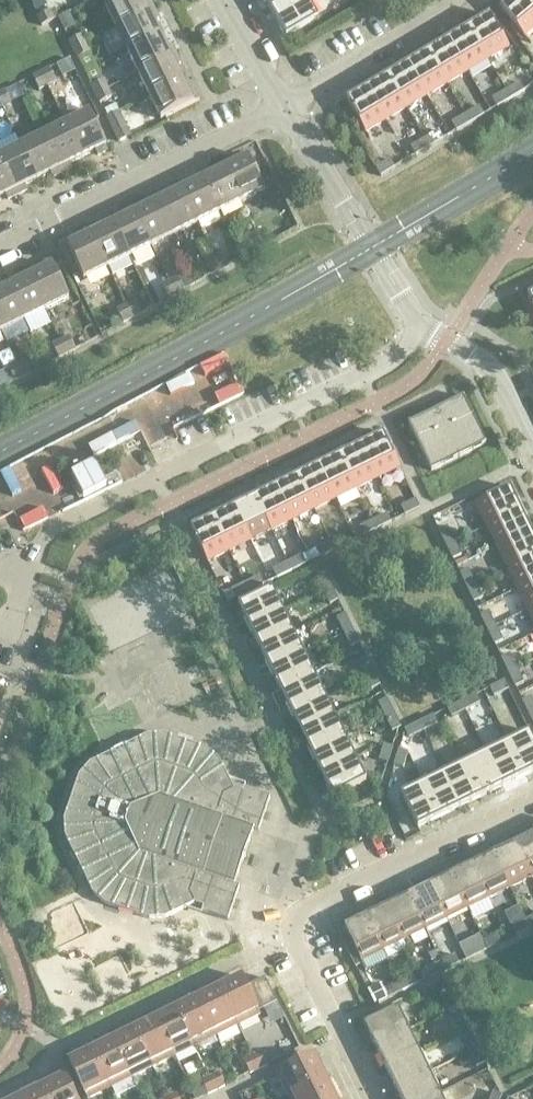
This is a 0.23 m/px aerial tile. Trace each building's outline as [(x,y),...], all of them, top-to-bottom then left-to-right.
[(117,29),(155,10),(150,1),(145,3),(143,0),(116,0),(105,5),(117,29)] [(274,17),(302,0),(264,0),(274,17)] [(308,0),(302,0),(274,17),(286,38),(319,19),(308,0)] [(525,0),(509,0),(500,7),(524,37),(532,29),(532,9),(525,0)] [(159,19),(155,10),(117,29),(127,51),(160,35),(154,22),(159,19)] [(50,11),(37,17),(42,26),(54,20),(50,11)] [(490,15),(469,27),(488,60),(509,47),(490,15)] [(488,60),(469,27),(448,39),(468,72),(488,60)] [(82,35),(69,42),(73,50),(86,44),(82,35)] [(167,48),(160,35),(127,51),(138,73),(177,55),(172,45),(167,48)] [(468,72),(448,39),(428,51),(447,84),(468,72)] [(90,52),(86,44),(73,50),(77,59),(90,52)] [(447,84),(428,51),(408,63),(427,96),(447,84)] [(181,64),(177,55),(138,73),(149,96),(182,80),(176,66),(181,64)] [(427,96),(408,63),(387,75),(407,108),(427,96)] [(56,81),(50,69),(41,73),(47,85),(56,81)] [(47,85),(41,73),(33,77),(39,90),(47,85)] [(407,108),(387,75),(367,88),(386,120),(407,108)] [(104,80),(91,86),(95,95),(108,89),(104,80)] [(189,93),(182,80),(149,96),(161,119),(199,101),(194,90),(189,93)] [(520,83),(506,91),(511,99),(525,91),(520,83)] [(386,120),(367,88),(346,100),(365,133),(386,120)] [(112,97),(108,89),(95,95),(99,103),(112,97)] [(5,91),(0,93),(0,102),(2,107),(11,103),(5,91)] [(511,99),(506,91),(492,99),(497,107),(511,99)] [(479,107),(465,115),(470,123),(484,115),(479,107)] [(119,111),(106,117),(119,142),(131,136),(119,111)] [(89,113),(66,124),(82,157),(96,151),(98,156),(108,151),(89,113)] [(470,123),(465,115),(452,123),(457,131),(470,123)] [(82,157),(66,124),(44,135),(62,173),(72,169),(69,164),(82,157)] [(438,131),(425,139),(430,147),(443,139),(438,131)] [(62,173),(44,135),(21,146),(38,179),(51,173),(53,178),(62,173)] [(430,147),(425,139),(411,147),(416,155),(430,147)] [(21,146),(0,157),(0,159),(18,195),(27,191),(24,185),(38,179),(21,146)] [(254,155),(225,169),(241,202),(265,190),(255,171),(260,168),(254,155)] [(0,159),(0,198),(6,195),(8,200),(18,195),(0,159)] [(390,160),(376,168),(381,176),(395,168),(390,160)] [(241,202),(225,169),(212,175),(209,170),(200,174),(219,213),(241,202)] [(219,213),(200,174),(191,179),(194,184),(180,191),(197,224),(219,213)] [(197,224),(180,191),(167,197),(165,192),(155,196),(174,235),(197,224)] [(174,235),(155,196),(146,201),(149,206),(136,213),(152,246),(174,235)] [(152,246),(136,213),(122,219),(120,214),(111,218),(129,257),(152,246)] [(129,257),(111,218),(101,223),(104,228),(91,235),(107,268),(129,257)] [(265,229),(257,233),(263,246),(271,242),(265,229)] [(263,246),(257,233),(248,237),(254,250),(263,246)] [(107,268),(91,235),(78,241),(75,236),(65,241),(84,279),(107,268)] [(221,254),(213,258),(219,270),(228,266),(221,254)] [(219,270),(213,258),(205,262),(211,275),(219,270)] [(43,270),(29,277),(46,310),(69,298),(50,260),(40,265),(43,270)] [(46,310),(29,277),(16,283),(14,278),(5,283),(23,321),(46,310)] [(178,278),(169,282),(176,295),(184,290),(178,278)] [(176,295),(169,282),(161,286),(167,299),(176,295)] [(5,283),(0,285),(0,330),(1,332),(23,321),(5,283)] [(134,302),(126,306),(132,319),(140,314),(134,302)] [(132,319),(126,306),(117,310),(123,323),(132,319)] [(69,337),(61,341),(67,354),(75,349),(69,337)] [(67,354),(61,341),(52,345),(58,358),(67,354)] [(25,360),(17,365),(23,377),(31,373),(25,360)] [(23,377),(17,365),(8,369),(14,381),(23,377)] [(463,396),(435,410),(459,457),(486,444),(463,396)] [(459,457),(435,410),(408,424),(431,471),(459,457)] [(400,467),(383,434),(361,444),(378,478),(400,467)] [(378,478),(361,444),(340,455),(357,489),(378,478)] [(357,489),(340,455),(319,465),(335,499),(357,489)] [(335,499),(319,465),(297,476),(314,509),(335,499)] [(314,509),(297,476),(276,486),(293,520),(314,509)] [(293,520),(276,486),(255,496),(272,530),(293,520)] [(476,504),(487,526),(521,509),(510,487),(476,504)] [(272,530),(255,496),(234,507),(250,541),(272,530)] [(420,508),(415,500),(401,507),(405,515),(420,508)] [(250,541),(234,507),(213,517),(229,551),(250,541)] [(531,530),(521,509),(487,526),(497,547),(531,530)] [(387,514),(373,521),(377,529),(391,522),(387,514)] [(229,551),(213,517),(191,528),(207,562),(229,551)] [(377,529),(373,521),(358,528),(362,536),(377,529)] [(447,527),(439,531),(446,545),(454,541),(447,527)] [(531,530),(497,547),(507,568),(532,556),(532,535),(531,530)] [(344,534),(330,541),(334,550),(348,543),(344,534)] [(334,550),(330,541),(316,549),(320,557),(334,550)] [(461,555),(454,541),(446,545),(453,560),(461,555)] [(302,555),(287,562),(292,571),(306,564),(302,555)] [(507,568),(518,589),(532,582),(532,556),(507,568)] [(292,571),(287,562),(273,569),(277,578),(292,571)] [(468,569),(459,574),(466,588),(475,584),(468,569)] [(331,586),(324,572),(316,576),(323,590),(331,586)] [(259,576),(245,583),(249,592),(264,585),(259,576)] [(518,589),(528,610),(532,608),(532,582),(518,589)] [(249,592),(245,583),(231,590),(235,599),(249,592)] [(482,598),(475,584),(466,588),(473,602),(482,598)] [(338,600),(331,586),(323,590),(330,605),(338,600)] [(283,610),(272,588),(238,605),(249,626),(283,610)] [(293,631),(283,610),(249,626),(259,648),(293,631)] [(489,612),(480,616),(487,630),(496,626),(489,612)] [(352,628),(345,614),(336,618),(343,633),(352,628)] [(503,640),(496,626),(487,630),(494,645),(503,640)] [(359,643),(352,628),(343,633),(350,647),(359,643)] [(303,652),(293,631),(259,648),(270,669),(303,652)] [(314,673),(303,652),(270,669),(280,690),(314,673)] [(510,654),(501,658),(508,673),(517,668),(510,654)] [(373,671),(366,656),(357,661),(364,675),(373,671)] [(524,683),(517,668),(508,673),(515,687),(524,683)] [(380,685),(373,671),(364,675),(371,689),(380,685)] [(324,695),(314,673),(280,690),(290,711),(324,695)] [(508,689),(504,681),(490,688),(494,696),(508,689)] [(335,716),(324,695),(290,711),(301,733),(335,716)] [(480,703),(476,695),(461,702),(466,710),(480,703)] [(522,701),(529,715),(532,713),(532,702),(530,697),(522,701)] [(394,713),(387,699),(378,703),(385,718),(394,713)] [(466,710),(461,702),(447,709),(451,717),(466,710)] [(401,728),(394,713),(385,718),(392,732),(401,728)] [(345,737),(335,716),(301,733),(311,754),(345,737)] [(437,724),(433,716),(419,723),(423,731),(437,724)] [(423,731),(419,723),(405,730),(409,738),(423,731)] [(529,731),(507,742),(524,775),(532,771),(532,739),(529,731)] [(65,836),(93,893),(105,904),(149,919),(165,918),(195,904),(190,893),(206,899),(202,911),(228,920),(239,887),(234,885),(253,829),(259,831),(270,797),(244,788),(240,801),(224,795),(234,790),(219,760),(207,750),(163,734),(147,736),(90,764),(79,776),(64,820),(65,836)] [(356,758),(345,737),(311,754),(322,775),(356,758)] [(524,775),(507,742),(486,752),(503,786),(524,775)] [(379,760),(388,763),(393,747),(384,744),(379,760)] [(408,753),(399,749),(394,765),(403,768),(408,753)] [(503,786),(486,752),(465,762),(482,796),(503,786)] [(366,780),(356,758),(322,775),(332,797),(366,780)] [(482,796),(465,762),(444,773),(460,807),(482,796)] [(460,807),(444,773),(422,783),(439,817),(460,807)] [(439,817),(422,783),(401,794),(417,828),(439,817)] [(515,844),(531,878),(532,877),(532,835),(515,844)] [(531,878),(515,844),(493,854),(510,888),(531,878)] [(510,888),(493,854),(472,865),(489,898),(510,888)] [(489,898),(472,865),(451,875),(468,909),(489,898)] [(468,909),(451,875),(430,885),(446,919),(468,909)] [(446,919),(430,885),(409,896),(425,930),(446,919)] [(425,930),(409,896),(387,906),(404,940),(425,930)] [(404,940),(387,906),(366,917),(383,950),(404,940)] [(519,907),(505,914),(511,927),(526,920),(519,907)] [(387,959),(383,950),(366,917),(344,927),(347,933),(363,965),(365,970),(387,959)] [(530,929),(526,920),(511,927),(516,936),(530,929)] [(347,933),(341,936),(357,967),(363,965),(347,933)] [(497,934),(483,941),(487,949),(502,942),(497,934)] [(487,949),(483,941),(469,948),(473,956),(487,949)] [(455,955),(441,962),(445,970),(459,963),(455,955)] [(445,970),(441,962),(426,969),(430,977),(445,970)] [(412,975),(398,982),(402,991),(417,984),(412,975)] [(242,977),(219,988),(237,1026),(260,1015),(242,977)] [(265,978),(251,985),(263,1009),(277,1002),(265,978)] [(402,991),(398,982),(384,989),(388,998),(402,991)] [(237,1026),(219,988),(198,999),(216,1036),(237,1026)] [(457,1006),(450,991),(442,996),(449,1010),(457,1006)] [(216,1036),(198,999),(177,1009),(195,1046),(216,1036)] [(464,1020),(457,1006),(449,1010),(456,1024),(464,1020)] [(364,1025),(375,1047),(409,1030),(398,1008),(364,1025)] [(195,1046),(177,1009),(155,1019),(174,1057),(195,1046)] [(174,1057),(155,1019),(134,1030),(153,1067),(174,1057)] [(153,1067),(134,1030),(113,1040),(131,1078),(153,1067)] [(419,1051),(409,1030),(375,1047),(385,1068),(419,1051)] [(478,1048),(470,1033),(462,1037),(469,1052),(478,1048)] [(131,1078),(113,1040),(92,1051),(110,1088),(131,1078)] [(485,1062),(478,1048),(469,1052),(476,1067),(485,1062)] [(92,1051),(69,1062),(88,1098),(110,1088),(92,1051)] [(430,1072),(419,1051),(385,1068),(396,1089),(430,1072)] [(261,1052),(252,1056),(259,1069),(267,1065),(261,1052)] [(259,1069),(252,1056),(244,1061),(250,1073),(259,1069)] [(326,1079),(315,1056),(277,1075),(288,1097),(326,1079)] [(430,1072),(396,1089),(401,1098),(429,1098),(440,1094),(430,1072)] [(219,1073),(210,1077),(216,1090),(225,1085),(219,1073)] [(42,1087),(48,1098),(75,1098),(64,1076),(42,1087)] [(216,1090),(210,1077),(202,1081),(208,1094),(216,1090)] [(326,1079),(288,1097),(289,1098),(336,1098),(326,1079)] [(42,1087),(21,1098),(48,1098),(42,1087)]
